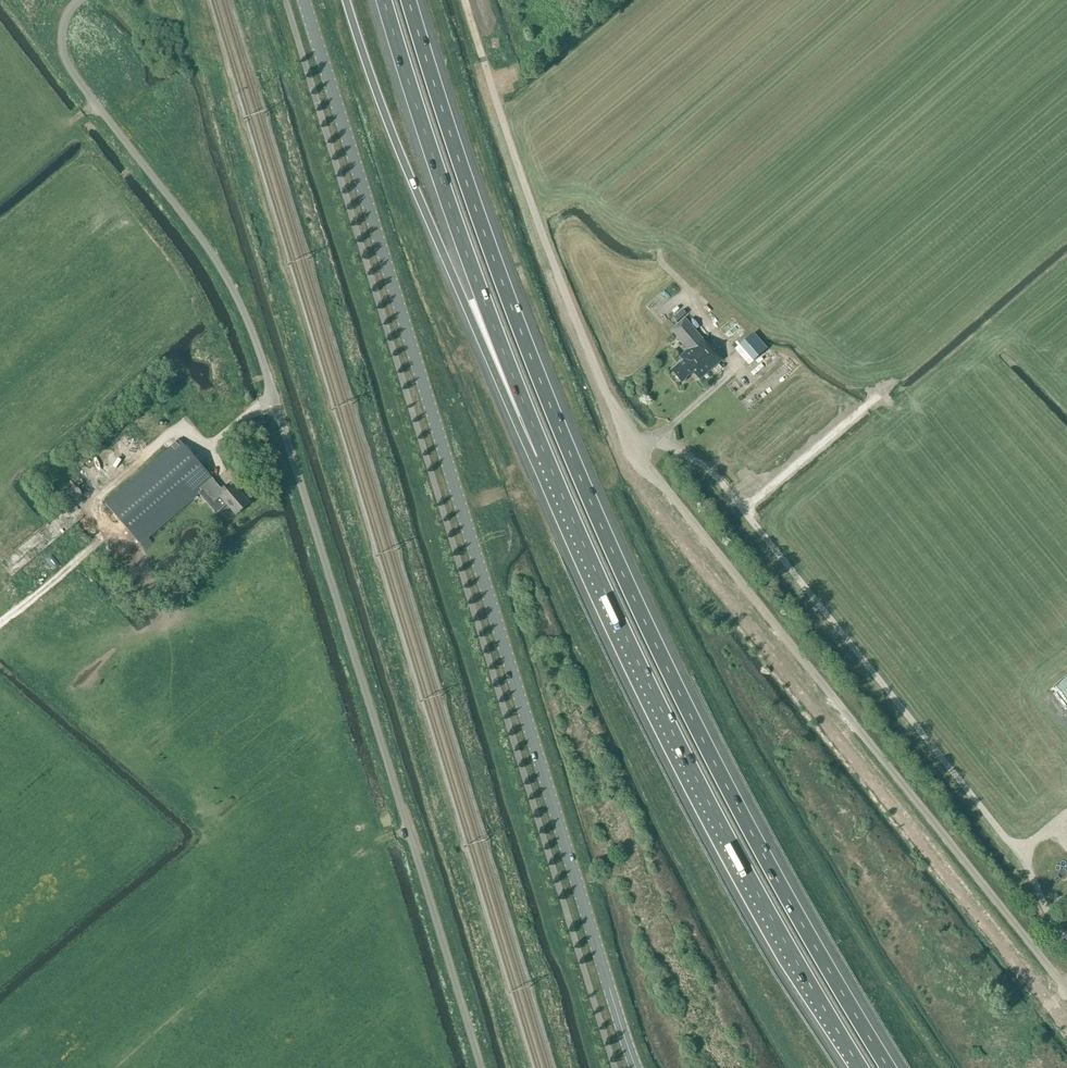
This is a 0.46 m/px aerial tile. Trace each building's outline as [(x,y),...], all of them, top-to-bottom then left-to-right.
[(683,308),(675,317),(680,321),(688,312),(683,308)] [(671,330),(688,349),(702,338),(685,318),(671,330)] [(766,349),(753,334),(741,345),(754,360),(766,349)] [(707,344),(702,338),(688,349),(680,357),(683,360),(671,370),(682,383),(686,379),(685,378),(693,372),(699,380),(722,360),(714,351),(720,346),(714,339),(708,344),(708,343),(707,344)] [(141,545),(203,491),(214,481),(215,480),(179,439),(105,503),(141,545)] [(214,481),(203,491),(213,504),(221,497),(236,515),(250,503),(234,485),(225,493),(214,481)]
